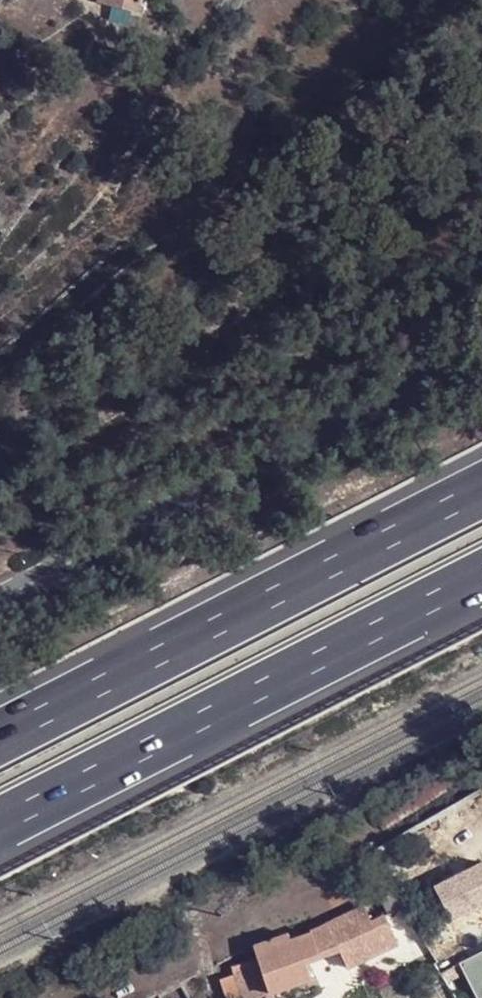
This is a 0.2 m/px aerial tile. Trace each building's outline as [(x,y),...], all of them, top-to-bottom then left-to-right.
[(100,7),(135,16),(139,0),(103,0),(100,7)] [(481,904),(481,867),(480,862),(432,887),(449,920),(481,904)] [(312,936),(292,943),(302,973),(341,959),(348,975),(404,949),(389,914),(370,924),(362,908),(360,907),(309,929),(312,936)] [(289,934),(250,946),(252,953),(266,987),(302,973),(292,943),(289,934)] [(435,965),(424,946),(411,955),(423,973),(435,965)] [(456,963),(474,997),(481,997),(481,950),(456,963)] [(219,973),(228,997),(237,997),(266,987),(252,953),(228,961),(231,971),(219,973)]
